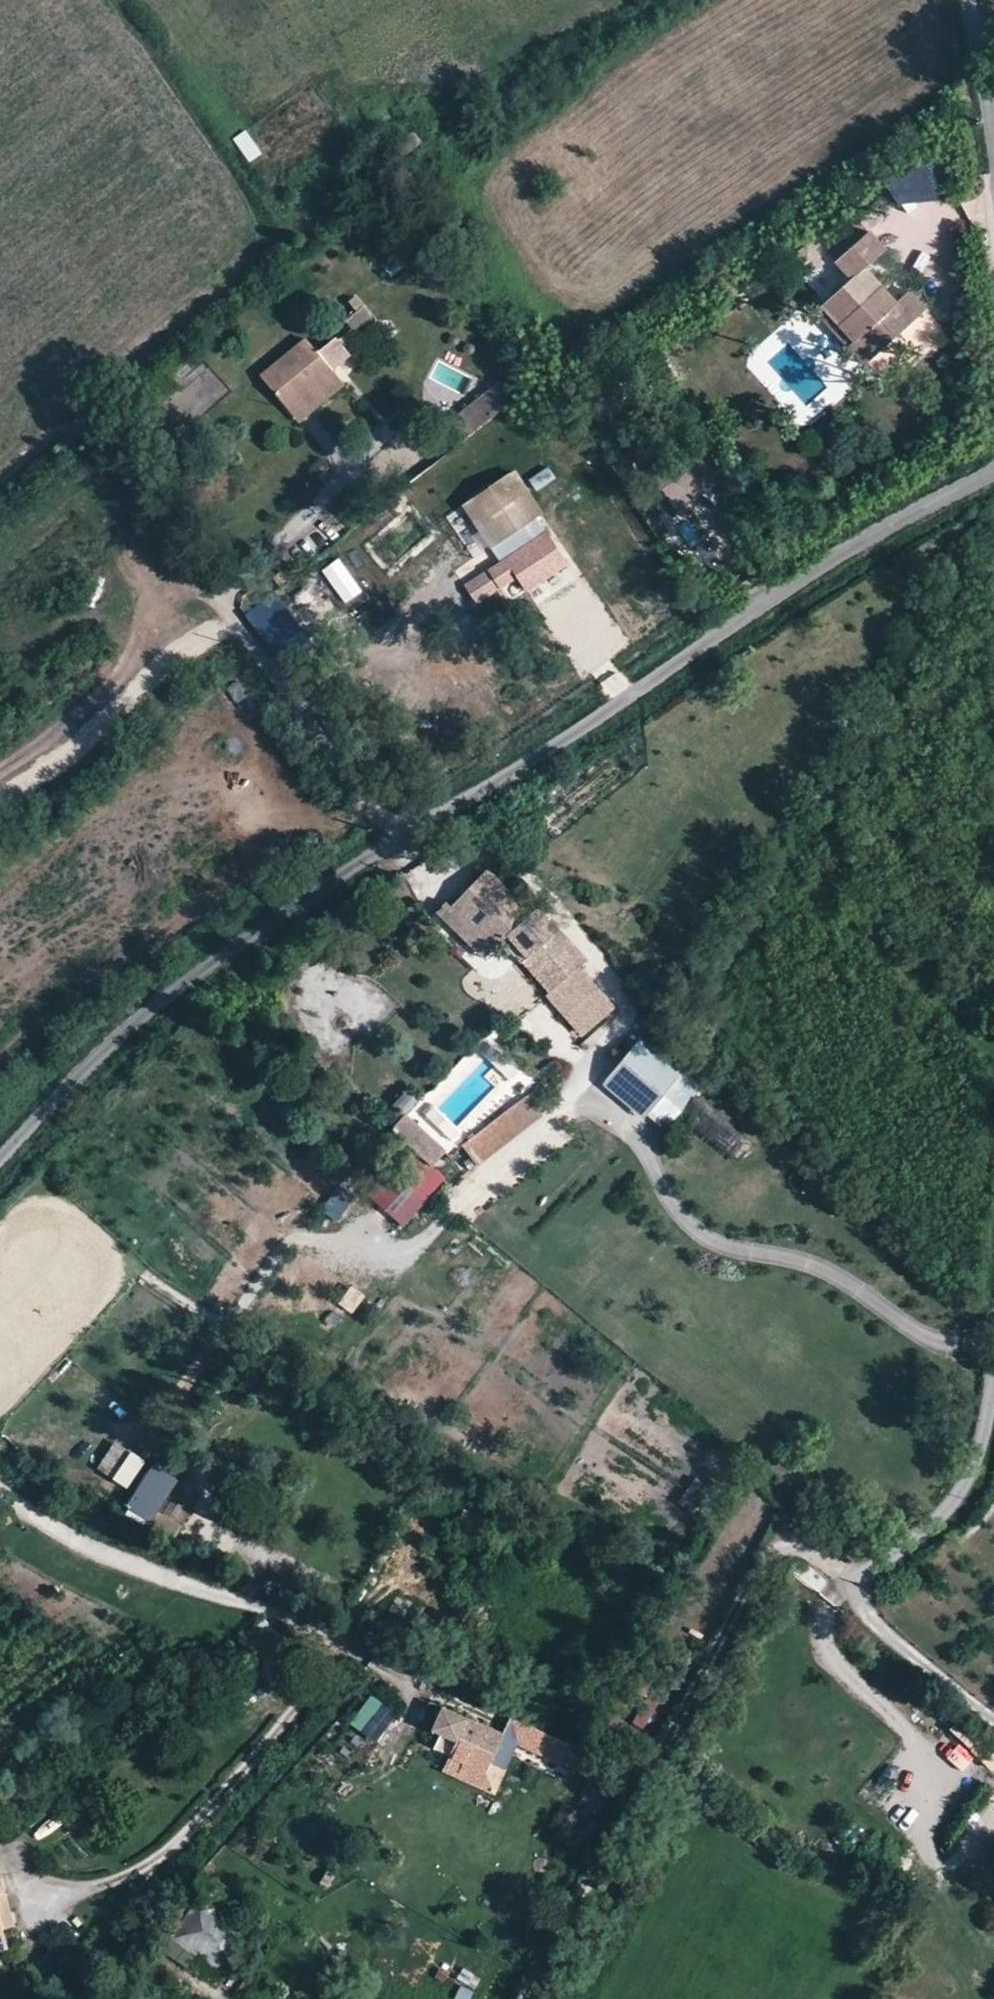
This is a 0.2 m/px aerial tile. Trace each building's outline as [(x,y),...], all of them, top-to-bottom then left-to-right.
[(246,163),(260,157),(248,130),(234,137),(246,163)] [(391,153),(400,162),(426,139),(418,130),(391,153)] [(924,164),(888,188),(898,206),(947,199),(924,164)] [(871,228),(835,260),(851,276),(831,293),(850,313),(841,321),(855,336),(849,341),(867,362),(931,306),(915,288),(899,301),(896,304),(881,288),(884,285),(867,264),(887,246),(871,228)] [(831,293),(815,306),(849,341),(855,336),(841,321),(850,313),(831,293)] [(261,376),(297,423),(317,408),(343,388),(307,341),(261,376)] [(325,356),(331,363),(343,353),(336,346),(325,356)] [(214,400),(227,393),(219,378),(206,384),(214,400)] [(531,389),(539,400),(549,392),(540,381),(531,389)] [(448,424),(463,443),(514,403),(498,384),(448,424)] [(702,433),(652,464),(679,505),(705,488),(727,472),(702,433)] [(316,467),(323,475),(332,468),(325,460),(316,467)] [(544,514),(516,470),(463,504),(477,527),(491,548),(537,519),(544,514)] [(545,532),(537,519),(491,548),(500,561),(545,532)] [(500,561),(463,585),(476,604),(517,577),(527,592),(568,566),(545,532),(500,561)] [(260,606),(247,616),(282,664),(292,656),(260,606)] [(446,917),(493,960),(514,937),(517,939),(516,942),(515,947),(518,950),(521,952),(526,952),(530,950),(534,947),(537,951),(550,965),(540,975),(552,990),(584,960),(540,909),(532,911),(489,871),(473,888),(446,917)] [(537,951),(526,962),(540,975),(550,965),(537,951)] [(555,997),(589,1032),(617,1004),(582,970),(555,997)] [(605,1086),(661,1132),(697,1089),(641,1043),(605,1086)] [(533,1093),(462,1147),(477,1166),(548,1112),(533,1093)] [(684,1114),(742,1162),(756,1144),(699,1096),(684,1114)] [(408,1117),(397,1133),(434,1165),(446,1150),(408,1117)] [(340,1225),(355,1196),(336,1185),(321,1214),(340,1225)] [(99,1471),(133,1487),(148,1456),(114,1440),(99,1471)] [(135,1502),(154,1514),(165,1498),(177,1479),(158,1467),(135,1502)] [(13,1520),(2,1504),(0,1505),(0,1529),(13,1520)] [(185,1523),(187,1509),(161,1505),(159,1519),(185,1523)] [(375,1691),(290,1776),(306,1792),(391,1706),(375,1691)] [(443,1707),(433,1729),(442,1733),(435,1748),(451,1755),(485,1771),(502,1735),(475,1722),(443,1707)] [(542,1733),(532,1751),(558,1763),(568,1746),(542,1733)] [(485,1771),(451,1755),(445,1766),(492,1788),(514,1740),(502,1735),(485,1771)] [(993,1808),(993,1790),(985,1799),(993,1808)] [(13,1925),(6,1893),(0,1894),(0,1928),(13,1925)] [(239,1923),(192,1904),(175,1946),(222,1964),(239,1923)] [(456,1998),(479,1998),(496,1968),(468,1953),(446,1994),(456,1998)]
